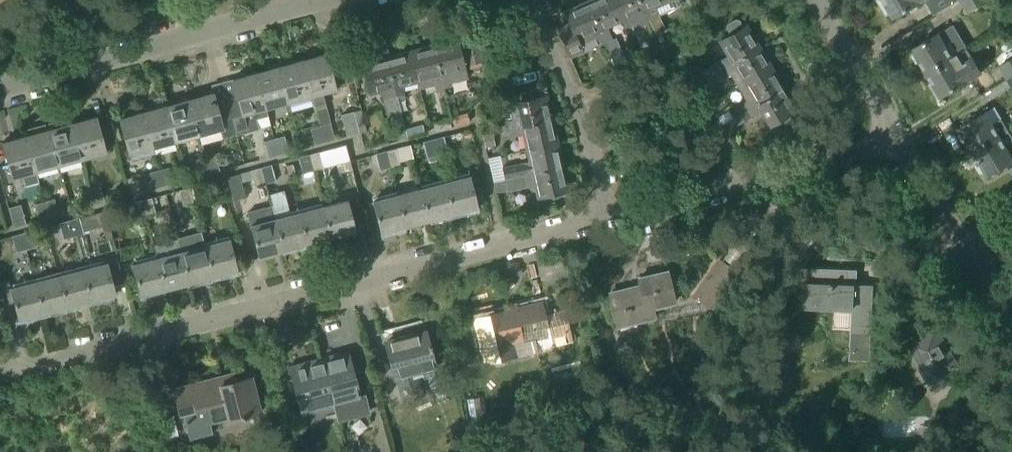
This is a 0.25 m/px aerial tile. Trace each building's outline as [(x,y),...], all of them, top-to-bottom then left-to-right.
[(619,55),(606,25),(620,19),(621,19),(612,0),(595,0),(588,3),(605,41),(603,41),(611,59),(619,55)] [(647,22),(648,21),(639,0),(612,0),(621,19),(620,19),(625,30),(640,23),(641,24),(647,22)] [(661,31),(649,6),(662,0),(639,0),(648,21),(647,22),(653,35),(661,31)] [(887,15),(892,13),(895,18),(921,3),(921,2),(924,0),(878,0),(887,15)] [(989,0),(960,0),(959,1),(939,13),(945,24),(965,11),(966,13),(989,0)] [(605,41),(588,3),(565,13),(570,24),(558,30),(570,57),(584,51),(578,38),(592,32),(598,44),(603,41),(605,41)] [(720,40),(717,42),(729,63),(757,46),(744,25),(720,40)] [(968,48),(955,25),(940,33),(913,49),(916,52),(913,55),(917,63),(921,62),(927,72),(968,48)] [(674,38),(665,42),(670,55),(680,51),(674,38)] [(457,40),(434,46),(444,87),(452,85),(451,82),(467,77),(457,40)] [(656,65),(665,61),(657,42),(648,46),(656,65)] [(464,46),(468,63),(481,60),(476,43),(464,46)] [(444,87),(434,46),(411,53),(417,80),(433,76),(437,89),(444,87)] [(725,74),(729,72),(738,86),(769,67),(757,46),(729,63),(721,68),(722,69),(725,74)] [(942,97),(983,72),(968,48),(927,72),(934,83),(931,86),(938,98),(942,96),(942,97)] [(398,100),(406,98),(402,84),(417,80),(411,53),(388,59),(398,100)] [(315,110),(326,108),(322,95),(336,91),(326,54),(303,61),(313,97),(312,98),(315,110)] [(398,100),(388,59),(363,65),(370,93),(381,90),(388,118),(391,117),(398,141),(407,138),(401,115),(402,114),(399,103),(398,100)] [(1011,75),(1011,59),(998,67),(1006,79),(1011,75)] [(290,104),(312,98),(313,97),(303,61),(280,67),(290,104)] [(695,75),(694,76),(699,83),(712,76),(722,69),(721,68),(717,62),(695,75)] [(267,110),(290,104),(280,67),(256,73),(267,110)] [(781,87),(769,67),(738,86),(746,100),(730,110),(734,117),(746,109),(761,100),(781,87)] [(237,136),(258,130),(256,120),(267,116),(266,110),(267,110),(256,73),(232,80),(236,95),(226,98),(228,104),(237,136)] [(703,93),(717,84),(712,76),(699,83),(698,84),(703,93)] [(781,87),(761,100),(746,109),(734,117),(737,123),(762,109),(770,123),(781,117),(784,122),(789,123),(796,118),(797,115),(793,109),(794,109),(781,87)] [(217,107),(214,94),(190,100),(200,136),(223,130),(225,139),(237,136),(228,104),(217,107)] [(510,130),(550,120),(545,96),(508,105),(511,121),(508,122),(510,130)] [(176,143),(200,136),(190,100),(166,107),(176,143)] [(154,149),(176,143),(166,107),(144,113),(154,149)] [(994,125),(986,112),(960,128),(962,132),(959,134),(964,142),(968,141),(974,152),(1008,131),(1002,120),(994,125)] [(155,154),(154,149),(144,113),(119,119),(131,160),(155,154)] [(347,137),(359,134),(353,113),(341,116),(347,137)] [(466,114),(452,118),(454,127),(468,123),(466,114)] [(83,160),(106,154),(96,118),(73,124),(83,160)] [(556,143),(550,120),(510,130),(511,137),(525,134),(529,150),(556,143)] [(73,124),(62,127),(61,122),(48,125),(49,130),(50,130),(60,166),(83,160),(73,124)] [(325,143),(335,141),(330,124),(321,127),(325,143)] [(314,146),(325,143),(321,127),(310,130),(314,146)] [(37,172),(60,166),(50,130),(49,130),(27,136),(37,172)] [(1011,162),(1011,137),(1008,131),(974,152),(981,163),(978,165),(983,174),(987,172),(989,176),(1011,162)] [(486,149),(495,147),(493,133),(483,136),(486,149)] [(39,183),(36,173),(37,172),(27,136),(2,143),(12,179),(22,177),(25,187),(39,183)] [(279,156),(288,154),(284,137),(275,139),(279,156)] [(444,137),(433,140),(437,156),(448,154),(444,137)] [(268,159),(279,156),(275,139),(263,142),(268,159)] [(428,164),(437,162),(436,157),(437,156),(433,140),(423,143),(428,164)] [(504,180),(561,167),(556,143),(529,150),(532,165),(502,172),(504,180)] [(346,145),(337,148),(341,164),(350,161),(346,145)] [(390,169),(400,166),(399,163),(414,159),(410,146),(386,152),(390,169)] [(379,171),(390,169),(386,152),(375,155),(379,171)] [(319,153),(309,155),(313,171),(323,169),(319,153)] [(303,174),(313,171),(309,155),(298,158),(303,174)] [(211,175),(220,172),(216,156),(207,159),(211,175)] [(200,178),(211,175),(207,159),(195,162),(200,178)] [(288,176),(295,174),(293,165),(286,167),(288,176)] [(266,184),(275,182),(271,166),(262,168),(266,184)] [(566,191),(561,167),(504,180),(505,182),(493,184),(495,191),(507,189),(508,193),(537,186),(540,197),(566,191)] [(164,187),(174,185),(169,168),(160,171),(164,187)] [(266,184),(262,168),(251,171),(251,172),(240,175),(241,180),(253,177),(256,187),(266,184)] [(153,190),(164,187),(160,171),(149,174),(153,190)] [(233,201),(245,198),(239,175),(227,178),(233,201)] [(129,197),(142,193),(138,177),(125,180),(129,197)] [(453,216),(477,210),(469,178),(445,184),(453,216)] [(429,222),(453,216),(445,184),(421,190),(429,222)] [(194,205),(203,202),(199,186),(189,188),(194,205)] [(96,206),(105,203),(101,187),(91,190),(96,206)] [(183,208),(194,205),(189,188),(178,192),(183,208)] [(84,209),(96,206),(91,190),(80,193),(84,209)] [(406,228),(429,222),(421,190),(397,196),(406,228)] [(381,234),(406,228),(397,196),(373,202),(381,234)] [(146,218),(156,215),(152,199),(142,202),(146,218)] [(50,218),(58,216),(54,200),(45,202),(50,218)] [(331,240),(356,234),(347,201),(323,208),(331,240)] [(38,222),(50,218),(45,202),(34,205),(38,222)] [(136,221),(146,218),(142,202),(131,205),(136,221)] [(14,228),(26,225),(20,206),(9,209),(14,228)] [(308,246),(331,240),(323,208),(299,214),(308,246)] [(111,238),(104,212),(70,221),(74,238),(80,259),(84,258),(79,238),(78,236),(83,235),(83,233),(103,228),(106,239),(111,238)] [(260,259),(284,252),(276,220),(274,212),(263,214),(265,223),(251,226),(260,259)] [(284,252),(293,250),(308,246),(299,214),(276,220),(284,252)] [(74,238),(70,221),(50,226),(52,235),(61,232),(64,240),(74,238)] [(26,250),(27,250),(36,248),(31,232),(22,234),(26,250)] [(213,279),(205,247),(201,233),(189,236),(178,240),(179,246),(181,253),(190,285),(213,279)] [(16,253),(26,250),(22,234),(12,237),(16,253)] [(85,236),(79,238),(84,258),(91,256),(85,236)] [(166,291),(190,285),(181,253),(179,246),(178,240),(154,246),(157,259),(166,291)] [(213,279),(238,272),(229,240),(205,247),(213,279)] [(141,298),(166,291),(157,259),(133,266),(141,298)] [(720,260),(695,297),(712,309),(737,272),(720,260)] [(91,303),(116,297),(107,264),(82,271),(91,303)] [(743,286),(754,295),(768,276),(756,268),(743,286)] [(806,292),(803,292),(803,296),(805,296),(805,310),(856,311),(855,332),(872,333),(873,286),(849,285),(849,271),(804,270),(803,284),(806,284),(806,292)] [(67,309),(91,303),(82,271),(59,277),(67,309)] [(619,326),(655,317),(652,307),(674,301),(667,272),(640,278),(642,286),(611,294),(619,326)] [(43,316),(67,309),(59,277),(35,283),(43,316)] [(19,322),(43,316),(35,283),(10,289),(19,322)] [(906,306),(906,292),(894,292),(894,305),(906,306)] [(544,316),(541,303),(474,319),(485,363),(506,358),(503,345),(535,337),(538,350),(572,342),(564,311),(544,316)] [(933,327),(927,317),(912,326),(918,336),(912,340),(912,339),(910,340),(911,342),(911,341),(932,377),(939,389),(961,376),(955,365),(958,364),(959,363),(959,362),(958,362),(937,326),(938,326),(937,325),(935,325),(936,326),(933,327)] [(401,403),(424,398),(418,374),(434,371),(432,364),(429,351),(432,350),(431,346),(427,330),(414,333),(415,336),(386,343),(401,403)] [(432,350),(429,351),(432,364),(443,361),(439,344),(431,346),(432,350)] [(321,360),(333,409),(336,421),(368,413),(363,393),(358,395),(347,353),(321,360)] [(333,409),(321,360),(289,368),(302,418),(303,417),(302,414),(331,407),(332,410),(333,409)] [(261,414),(252,378),(221,386),(219,379),(173,391),(180,417),(183,416),(190,441),(212,435),(210,426),(229,421),(229,422),(261,414)] [(471,424),(483,422),(482,414),(486,413),(485,405),(468,407),(471,424)]
